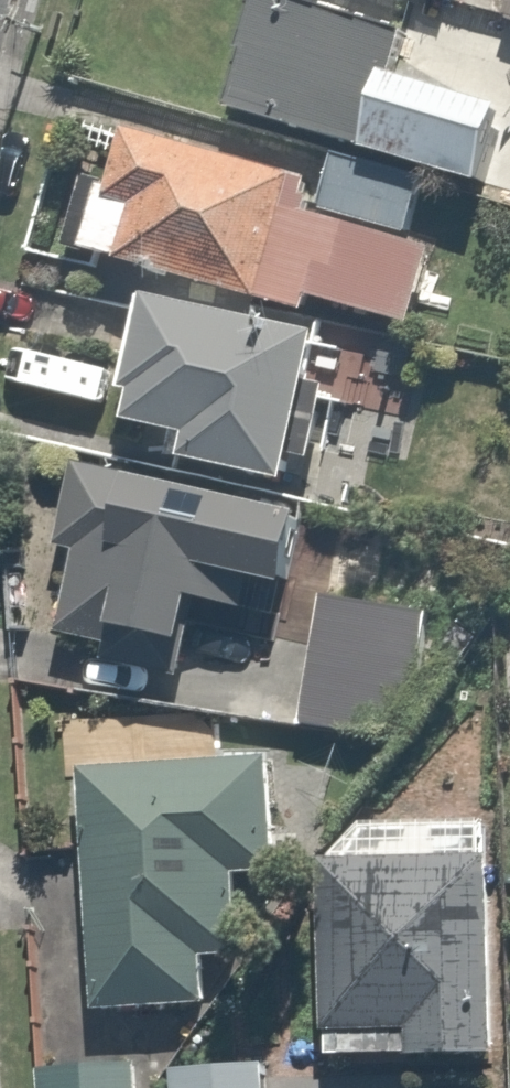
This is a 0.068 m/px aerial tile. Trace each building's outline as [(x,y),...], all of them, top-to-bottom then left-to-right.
[(307,0),(267,0),(231,122),(509,206),(509,40),(407,9),(401,28),(307,0)] [(109,187),(89,253),(319,321),(324,305),(440,339),(471,235),(423,221),(433,189),(339,161),(329,195),(142,140),(126,192),(109,187)] [(339,340),(158,308),(142,398),(162,402),(156,439),(181,443),(178,463),(313,487),(339,340)] [(325,509),(68,475),(55,570),(81,573),(73,635),(204,653),(213,586),(247,591),(250,573),(316,582),(325,509)] [(452,611),(336,590),(312,728),(428,748),(452,611)] [(284,896),(279,769),(94,777),(104,1017),(220,1012),(217,941),(240,940),(238,898),(284,896)] [(339,864),(346,1062),(509,1056),(509,858),(339,864)] [(53,1078),(53,1087),(107,1087),(107,1080),(53,1078)]
